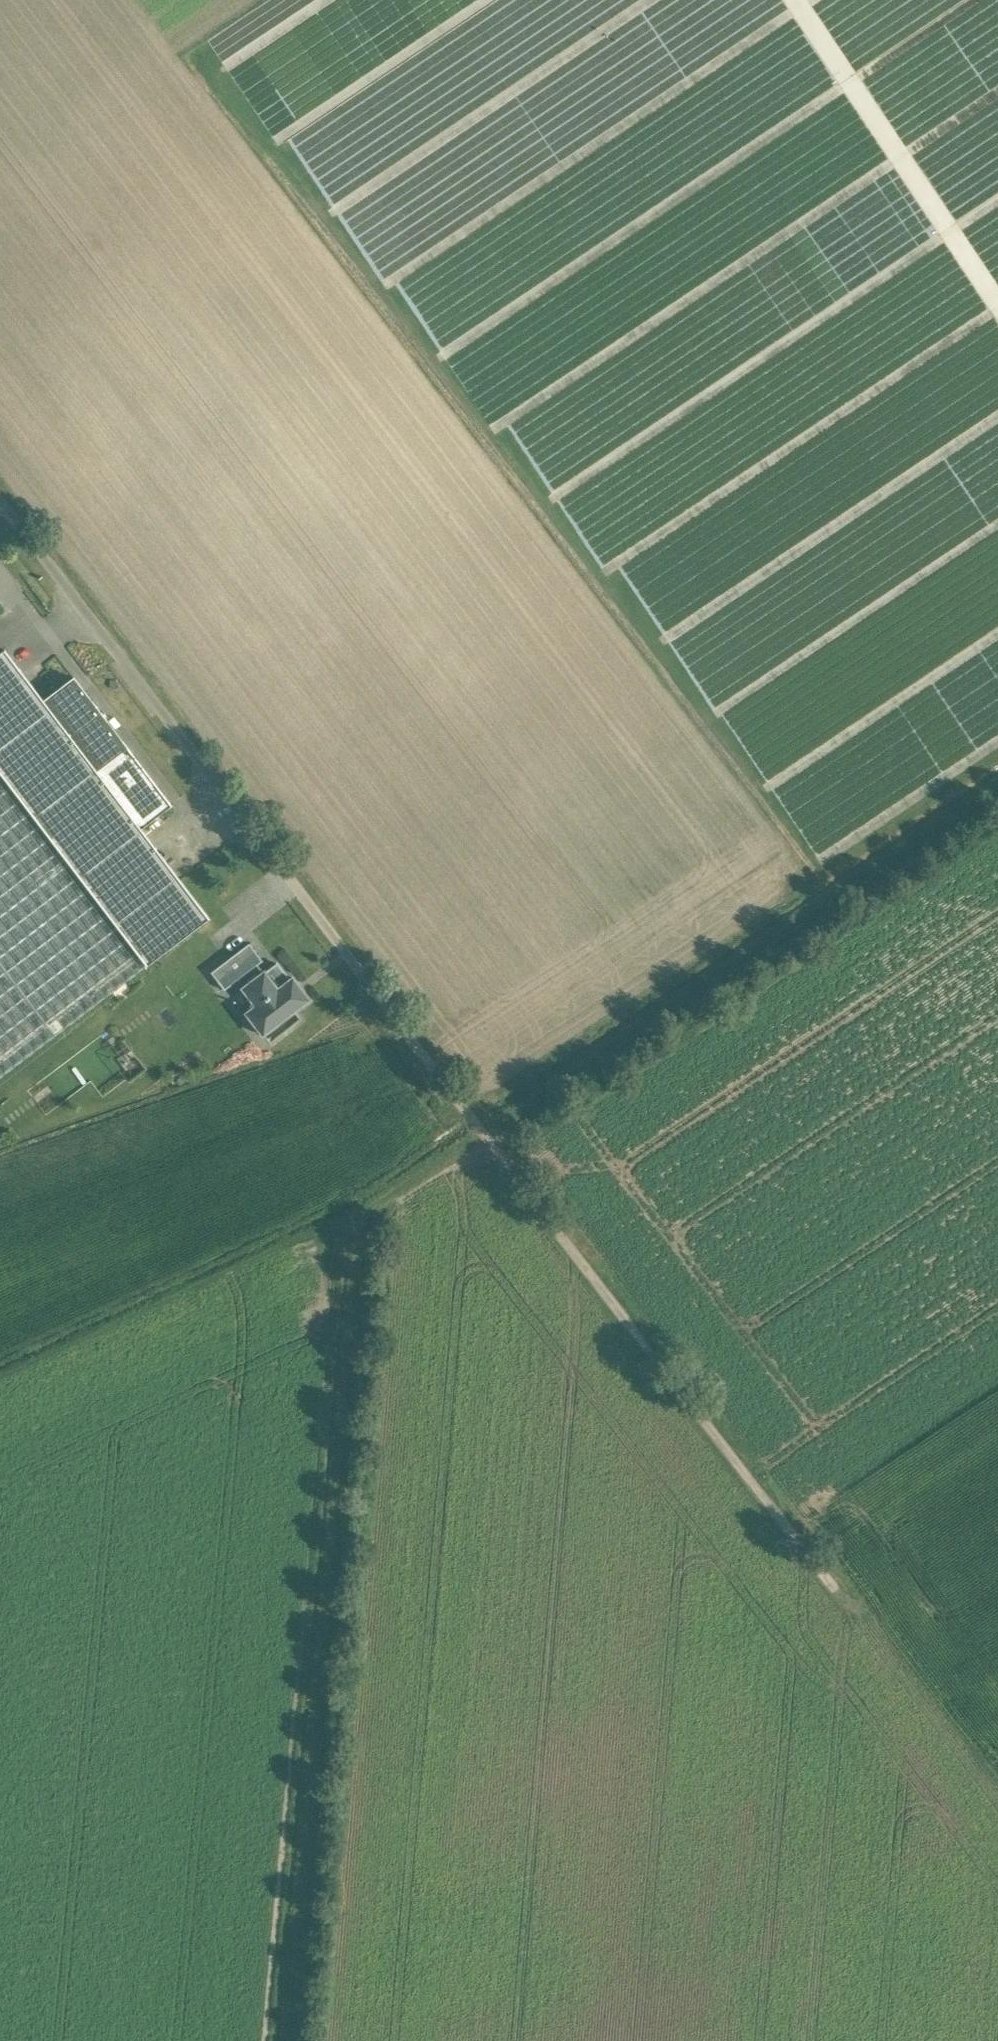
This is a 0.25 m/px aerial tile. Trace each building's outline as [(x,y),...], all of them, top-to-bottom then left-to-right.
[(209,917),(142,828),(172,805),(74,677),(44,700),(5,649),(0,653),(0,1077),(209,917)] [(263,960),(249,942),(211,971),(225,990),(238,979),(243,986),(241,988),(255,1004),(246,1012),(263,1034),(310,999),(293,976),(289,979),(276,961),(264,970),(259,964),(263,960)]
